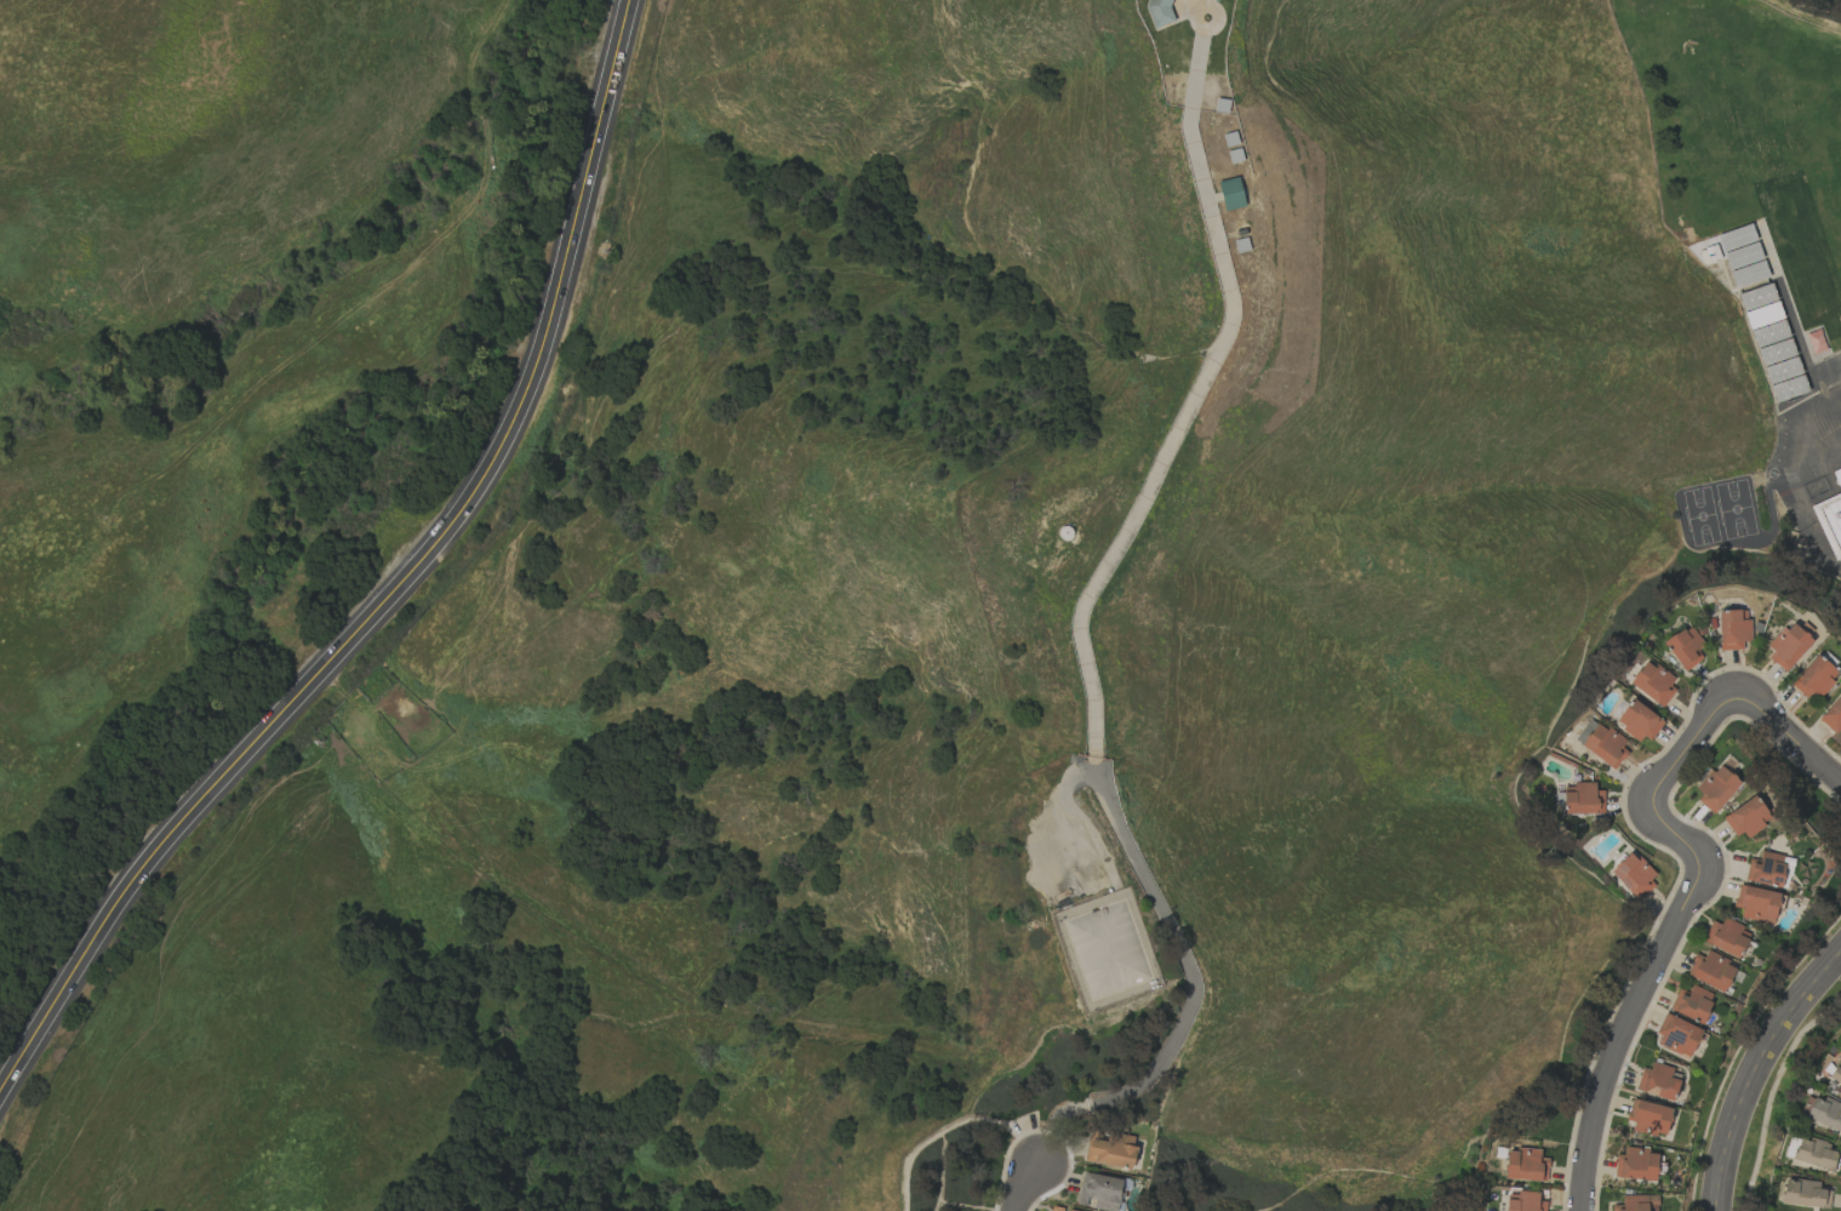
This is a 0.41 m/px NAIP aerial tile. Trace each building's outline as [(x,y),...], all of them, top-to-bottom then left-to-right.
[(1146,7),(1153,28),(1174,22),(1170,7),(1172,0),(1148,0),(1146,7)] [(1245,206),(1238,177),(1217,182),(1225,211),(1245,206)] [(1717,234),(1728,271),(1730,270),(1735,288),(1768,278),(1752,224),(1717,234)] [(1840,491),(1809,505),(1835,559),(1840,556),(1840,467),(1831,472),(1840,491)] [(1749,641),(1748,609),(1718,610),(1719,650),(1742,649),(1742,641),(1749,641)] [(1813,634),(1790,618),(1770,646),(1773,649),(1766,658),(1786,672),(1813,634)] [(1696,650),(1704,644),(1689,624),(1663,643),(1684,672),(1702,658),(1696,650)] [(1838,673),(1816,654),(1789,684),(1810,703),(1838,673)] [(1669,686),(1674,677),(1643,660),(1629,686),(1664,706),(1674,688),(1669,686)] [(1819,717),(1840,736),(1840,692),(1819,717)] [(1614,722),(1644,744),(1661,720),(1632,698),(1614,722)] [(1625,742),(1599,722),(1581,745),(1613,770),(1627,752),(1620,747),(1625,742)] [(1715,812),(1740,782),(1717,763),(1692,793),(1715,812)] [(1604,813),(1603,790),(1595,790),(1595,782),(1573,782),(1573,792),(1564,792),(1564,813),(1604,813)] [(1770,820),(1756,796),(1722,816),(1736,841),(1770,820)] [(1610,871),(1635,900),(1658,879),(1632,851),(1610,871)] [(1783,864),(1790,865),(1791,856),(1759,853),(1758,859),(1748,858),(1745,883),(1781,887),(1783,864)] [(1740,919),(1774,923),(1778,891),(1737,886),(1734,907),(1741,908),(1740,919)] [(1710,920),(1702,944),(1740,957),(1749,929),(1721,920),(1720,924),(1710,920)] [(1703,958),(1695,954),(1686,975),(1723,993),(1736,966),(1706,951),(1703,958)] [(1701,1024),(1714,994),(1691,985),(1687,995),(1677,991),(1669,1010),(1701,1024)] [(1657,1044),(1690,1058),(1702,1029),(1664,1014),(1655,1033),(1660,1036),(1657,1044)] [(1829,1061),(1820,1075),(1840,1087),(1840,1068),(1829,1061)] [(1672,1102),(1681,1073),(1651,1064),(1649,1070),(1642,1067),(1635,1090),(1672,1102)] [(1807,1093),(1799,1117),(1840,1132),(1840,1105),(1807,1093)] [(1634,1122),(1632,1129),(1665,1137),(1672,1109),(1631,1099),(1626,1120),(1634,1122)] [(1085,1161),(1131,1170),(1137,1138),(1107,1132),(1105,1141),(1089,1138),(1085,1161)] [(1792,1161),(1833,1169),(1836,1152),(1828,1151),(1829,1142),(1797,1136),(1792,1161)] [(1540,1149),(1505,1149),(1505,1179),(1547,1180),(1547,1158),(1540,1158),(1540,1149)] [(1657,1150),(1624,1149),(1623,1155),(1615,1154),(1614,1178),(1655,1180),(1657,1150)] [(1123,1180),(1083,1172),(1078,1196),(1096,1200),(1094,1208),(1106,1210),(1116,1210),(1123,1180)] [(1831,1190),(1819,1189),(1819,1181),(1783,1179),(1781,1205),(1829,1208),(1831,1190)] [(1506,1210),(1545,1210),(1546,1201),(1538,1201),(1539,1193),(1507,1192),(1506,1210)]
